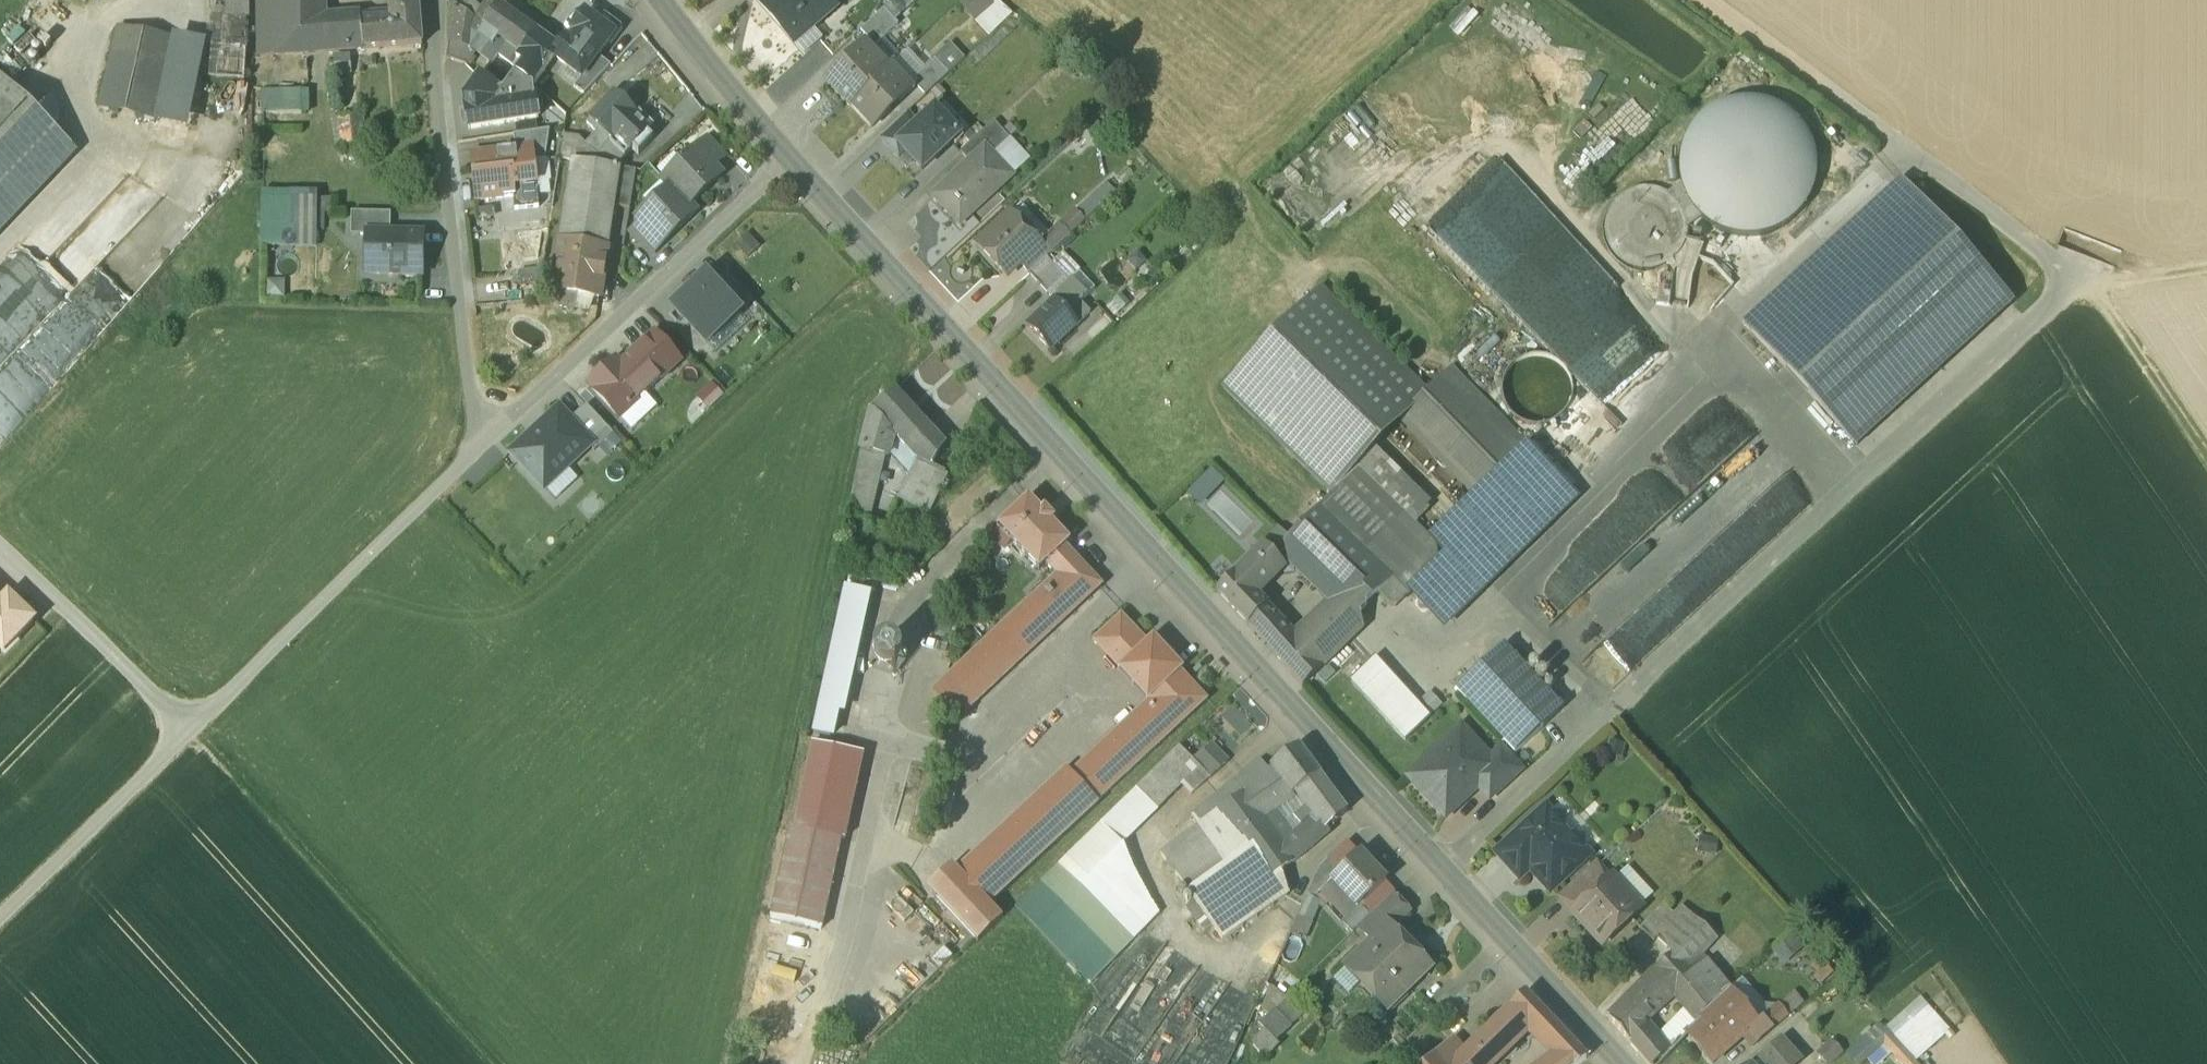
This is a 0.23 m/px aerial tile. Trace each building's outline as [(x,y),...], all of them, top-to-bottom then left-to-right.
[(211,19),(246,20),(247,0),(212,0),(211,19)] [(256,25),(256,55),(257,55),(278,54),(277,0),(256,0),(256,25)] [(278,54),(324,51),(325,15),(323,0),(277,0),(278,54)] [(390,20),(359,22),(363,48),(422,44),(418,0),(390,0),(390,20)] [(827,0),(759,0),(756,3),(795,47),(836,11),(827,0)] [(959,5),(991,36),(1012,14),(998,0),(964,0),(959,5)] [(485,25),(455,4),(454,5),(446,58),(466,65),(475,50),(490,61),(496,54),(505,42),(499,38),(493,46),(477,34),(485,25)] [(536,34),(499,6),(484,25),(485,25),(477,34),(493,46),(499,38),(505,42),(496,54),(514,67),(518,61),(517,59),(521,54),(536,34)] [(884,10),(860,31),(875,47),(898,25),(884,10)] [(352,14),(325,15),(324,51),(363,48),(359,22),(352,23),(352,14)] [(597,23),(585,14),(572,31),(576,34),(570,42),(566,38),(558,50),(554,56),(581,77),(581,78),(597,56),(608,42),(613,35),(597,23)] [(622,28),(604,15),(597,23),(613,35),(608,42),(611,44),(622,28)] [(246,20),(211,19),(210,46),(245,48),(246,20)] [(171,40),(118,30),(99,109),(154,121),(171,40)] [(558,50),(536,34),(521,54),(517,59),(518,61),(523,64),(501,93),(480,77),(465,98),(469,129),(538,119),(533,87),(546,71),(545,70),(544,69),(554,56),(558,50)] [(171,40),(154,121),(187,128),(205,47),(171,40)] [(950,44),(934,59),(949,74),(965,59),(950,44)] [(210,46),(210,80),(244,79),(245,48),(210,46)] [(864,46),(827,81),(849,105),(851,102),(886,70),(864,46)] [(333,52),(334,65),(352,64),(351,51),(333,52)] [(597,56),(581,78),(581,77),(573,87),(584,94),(610,65),(597,56)] [(934,59),(911,80),(925,96),(949,74),(934,59)] [(886,70),(851,102),(873,126),(911,91),(889,68),(886,70)] [(67,145),(0,81),(0,216),(67,145)] [(301,90),(263,89),(263,112),(301,113),(301,90)] [(1779,228),(1794,219),(1806,205),(1815,190),(1819,173),(1819,155),(1815,138),(1807,122),(1796,109),(1782,99),(1765,92),(1748,90),(1730,92),(1713,98),(1699,107),(1687,120),(1678,136),(1674,153),(1673,170),(1677,187),(1685,203),(1697,217),(1700,219),(1711,227),(1728,234),(1745,236),(1763,234),(1779,228)] [(634,115),(613,94),(590,120),(612,139),(634,115)] [(921,171),(960,136),(936,108),(918,124),(897,144),(907,155),(921,171)] [(612,139),(609,143),(625,157),(632,149),(639,155),(654,139),(647,133),(655,125),(639,111),(635,116),(634,115),(612,139)] [(908,114),(880,139),(900,162),(907,155),(897,144),(918,124),(908,114)] [(360,116),(339,118),(342,146),(364,144),(360,116)] [(612,139),(590,120),(587,123),(597,133),(587,144),(586,145),(598,155),(609,143),(612,139)] [(993,122),(960,153),(969,163),(985,148),(992,156),(1009,140),(993,122)] [(549,130),(513,135),(514,150),(532,148),(534,161),(545,160),(549,130)] [(564,135),(560,159),(573,161),(577,137),(564,135)] [(577,137),(573,161),(597,164),(598,155),(586,145),(587,144),(578,137),(577,137)] [(724,157),(706,138),(693,150),(695,152),(697,150),(713,167),(724,157)] [(625,157),(609,143),(598,155),(597,164),(615,167),(625,157)] [(514,150),(471,155),(476,200),(513,196),(514,210),(539,207),(545,160),(534,161),(532,148),(514,150)] [(992,156),(985,148),(969,163),(933,197),(960,225),(1012,177),(992,156)] [(695,152),(664,182),(670,189),(671,188),(688,207),(689,206),(721,176),(713,167),(697,150),(695,152)] [(597,164),(573,161),(560,244),(606,251),(619,168),(615,167),(597,164)] [(1898,182),(1744,323),(1856,446),(2010,304),(1898,182)] [(1088,214),(1116,192),(1108,183),(1080,205),(1088,214)] [(1697,217),(1685,203),(1677,187),(1665,195),(1674,202),(1681,213),(1685,225),(1685,230),(1700,219),(1697,217)] [(670,189),(638,219),(641,222),(660,243),(662,245),(695,213),(689,206),(688,207),(671,188),(670,189)] [(1649,271),(1662,267),(1672,260),(1680,250),(1685,238),(1685,230),(1685,225),(1681,213),(1674,202),(1665,195),(1664,195),(1652,190),(1639,190),(1627,193),(1616,200),(1609,211),(1604,223),(1604,235),(1607,248),(1614,258),(1625,266),(1637,270),(1649,271)] [(291,196),(261,195),(260,244),(290,245),(291,196)] [(317,197),(291,196),(290,245),(315,246),(317,197)] [(332,213),(333,197),(319,197),(319,213),(332,213)] [(390,213),(351,212),(350,235),(367,235),(367,234),(390,234),(390,213)] [(1022,229),(1009,215),(977,245),(1007,277),(1020,265),(1042,246),(1025,227),(1022,229)] [(660,243),(641,222),(630,233),(649,253),(660,243)] [(390,234),(367,234),(367,235),(366,273),(420,275),(421,235),(390,234)] [(606,251),(560,244),(553,290),(599,297),(606,251)] [(1042,246),(1020,265),(1029,274),(1047,257),(1050,254),(1042,246)] [(1047,257),(1029,274),(1038,284),(1056,267),(1047,257)] [(1056,267),(1038,284),(1048,294),(1066,278),(1056,267)] [(711,285),(737,314),(752,300),(726,271),(711,285)] [(1072,278),(1055,294),(1058,297),(1054,300),(1066,313),(1079,301),(1080,302),(1087,295),(1072,278)] [(675,307),(707,341),(737,314),(711,285),(706,279),(675,307)] [(1424,389),(1320,287),(1222,387),(1326,488),(1424,389)] [(1054,300),(1027,326),(1049,350),(1077,325),(1076,324),(1066,313),(1054,300)] [(1079,301),(1066,313),(1076,324),(1089,312),(1080,302),(1079,301)] [(588,387),(618,420),(682,362),(657,336),(647,345),(645,342),(626,359),(629,362),(622,368),(616,362),(588,387)] [(1523,452),(1447,374),(1400,420),(1476,498),(1509,465),(1523,452)] [(943,442),(894,389),(871,411),(886,427),(904,447),(906,446),(917,458),(932,464),(943,442)] [(585,404),(568,420),(594,449),(612,433),(585,404)] [(511,452),(544,489),(591,446),(568,420),(558,410),(511,452)] [(886,427),(871,411),(860,450),(854,486),(872,493),(886,427)] [(1577,498),(1527,448),(1523,452),(1530,460),(1516,473),(1509,465),(1476,498),(1431,540),(1432,542),(1435,550),(1436,558),(1434,567),(1429,574),(1409,594),(1444,631),(1577,498)] [(1523,452),(1509,465),(1516,473),(1530,460),(1523,452)] [(917,458),(900,504),(929,515),(945,470),(932,464),(917,458)] [(1289,539),(1273,555),(1281,563),(1288,557),(1331,599),(1359,612),(1378,593),(1391,606),(1396,606),(1429,574),(1434,567),(1436,558),(1435,550),(1432,542),(1357,468),(1289,539)] [(872,493),(854,486),(848,515),(866,521),(872,493)] [(1040,510),(1028,497),(1001,523),(1013,536),(1009,539),(1038,570),(1045,564),(1065,545),(1069,541),(1051,521),(1054,518),(1043,507),(1040,510)] [(1278,528),(1263,544),(1273,555),(1289,539),(1278,528)] [(1263,544),(1216,592),(1248,625),(1264,608),(1253,596),(1283,565),(1281,563),(1273,555),(1263,544)] [(1065,545),(1045,564),(1056,576),(1070,562),(1076,556),(1065,545)] [(1056,576),(1002,625),(1025,649),(1092,586),(1070,562),(1056,576)] [(872,595),(847,589),(814,733),(839,739),(872,595)] [(5,652),(34,622),(9,597),(0,606),(0,605),(0,647),(5,652)] [(1292,637),(1274,654),(1303,686),(1363,628),(1359,612),(1331,599),(1292,637)] [(1292,637),(1264,608),(1248,625),(1274,654),(1292,637)] [(1146,642),(1120,613),(1096,635),(1122,664),(1146,642)] [(1002,625),(947,677),(969,701),(1025,649),(1002,625)] [(1122,664),(1118,667),(1147,699),(1180,669),(1182,667),(1153,636),(1146,642),(1122,664)] [(880,640),(881,666),(906,665),(905,639),(880,640)] [(1503,645),(1455,690),(1515,753),(1562,709),(1518,661),(1509,652),(1503,645)] [(1524,656),(1515,646),(1509,652),(1518,661),(1524,656)] [(1352,681),(1404,739),(1429,717),(1377,659),(1352,681)] [(1180,669),(1151,695),(1156,701),(1073,776),(1095,800),(1207,698),(1180,669)] [(969,701),(947,677),(931,692),(958,721),(960,719),(955,714),(969,701)] [(1433,714),(1443,704),(1431,692),(1421,701),(1433,714)] [(1460,729),(1439,749),(1432,749),(1427,754),(1427,760),(1409,776),(1445,815),(1478,785),(1499,765),(1510,777),(1518,770),(1500,751),(1490,761),(1460,729)] [(860,752),(808,741),(789,826),(841,838),(860,752)] [(1191,758),(1180,745),(1040,882),(1115,959),(1159,912),(1126,869),(1122,844),(1182,784),(1191,793),(1208,778),(1191,758)] [(1202,751),(1191,758),(1208,778),(1209,778),(1226,763),(1210,745),(1202,751)] [(1298,746),(1271,766),(1276,773),(1291,794),(1295,792),(1320,775),(1298,746)] [(1239,776),(1209,798),(1218,811),(1243,795),(1244,795),(1254,788),(1271,776),(1261,761),(1239,776)] [(1499,765),(1478,785),(1489,796),(1510,777),(1499,765)] [(1069,772),(1014,823),(1042,853),(1097,802),(1073,776),(1069,772)] [(1271,776),(1254,788),(1269,810),(1292,795),(1291,794),(1276,773),(1271,776)] [(1320,775),(1295,792),(1307,807),(1294,818),(1315,843),(1329,832),(1326,829),(1346,810),(1320,775)] [(1244,795),(1243,795),(1259,817),(1269,810),(1254,788),(1244,795)] [(1259,817),(1243,795),(1218,811),(1267,879),(1278,872),(1291,862),(1259,817)] [(1209,798),(1193,812),(1200,826),(1160,854),(1194,901),(1211,926),(1221,940),(1287,895),(1281,876),(1278,872),(1267,879),(1218,811),(1209,798)] [(1588,855),(1545,808),(1497,853),(1519,877),(1529,868),(1550,890),(1588,855)] [(1294,818),(1284,827),(1277,818),(1269,810),(1259,817),(1291,862),(1315,843),(1294,818)] [(1014,823),(959,874),(987,904),(1042,853),(1014,823)] [(841,838),(789,826),(769,917),(822,928),(841,838)] [(1385,881),(1358,853),(1339,870),(1330,879),(1331,881),(1357,908),(1385,881)] [(1328,858),(1319,868),(1312,882),(1320,892),(1331,881),(1330,879),(1339,870),(1328,858)] [(1597,865),(1561,897),(1575,912),(1610,879),(1597,865)] [(959,874),(955,870),(931,892),(977,943),(1002,919),(987,904),(959,874)] [(1575,912),(1572,914),(1601,946),(1641,909),(1612,877),(1610,879),(1575,912)] [(1040,882),(1015,907),(1090,984),(1115,959),(1040,882)] [(1320,892),(1312,882),(1309,888),(1315,896),(1320,892)] [(1309,888),(1296,917),(1305,920),(1315,896),(1309,888)] [(1390,894),(1357,927),(1371,941),(1386,926),(1391,930),(1409,913),(1390,894)] [(1211,926),(1194,901),(1186,907),(1203,931),(1211,926)] [(1664,905),(1639,930),(1653,943),(1655,940),(1675,917),(1664,905)] [(1675,917),(1655,940),(1668,950),(1693,920),(1681,910),(1675,917)] [(1296,917),(1289,932),(1303,939),(1311,923),(1305,920),(1296,917)] [(1693,920),(1668,950),(1672,953),(1693,977),(1707,961),(1713,937),(1693,920)] [(1391,930),(1386,926),(1371,941),(1343,967),(1345,969),(1351,962),(1372,984),(1369,987),(1388,1007),(1385,1010),(1386,1011),(1430,970),(1391,930)] [(1693,977),(1672,953),(1654,971),(1674,994),(1692,1015),(1696,1020),(1714,1002),(1693,977)] [(1730,988),(1707,961),(1693,977),(1714,1002),(1728,991),(1730,988)] [(1654,971),(1607,1019),(1639,1054),(1655,1040),(1640,1025),(1667,1002),(1674,994),(1654,971)] [(1728,991),(1714,1002),(1696,1020),(1699,1023),(1687,1036),(1701,1051),(1702,1050),(1714,1063),(1745,1036),(1759,1025),(1758,1023),(1728,991)] [(1564,1035),(1525,993),(1484,1033),(1500,1053),(1528,1026),(1549,1049),(1564,1035)] [(1951,1031),(1922,996),(1885,1027),(1880,1022),(1845,1051),(1855,1063),(1856,1063),(1882,1042),(1901,1063),(1931,1063),(1923,1055),(1951,1031)] [(1292,1025),(1301,1018),(1288,1000),(1279,1007),(1292,1025)] [(1292,1028),(1274,1009),(1256,1025),(1261,1030),(1249,1041),(1262,1056),(1292,1028)] [(1692,1015),(1670,1038),(1677,1046),(1687,1036),(1699,1023),(1696,1020),(1692,1015)] [(1767,1016),(1758,1023),(1759,1025),(1745,1036),(1753,1046),(1776,1027),(1767,1016)] [(1639,1054),(1648,1063),(1654,1063),(1661,1057),(1663,1060),(1677,1046),(1670,1038),(1665,1032),(1655,1040),(1639,1054)] [(1461,1055),(1468,1063),(1493,1063),(1502,1056),(1500,1053),(1484,1033),(1463,1053),(1461,1055)] [(1543,1063),(1580,1063),(1586,1059),(1564,1035),(1549,1049),(1555,1055),(1543,1063)] [(1431,1042),(1428,1039),(1400,1063),(1444,1063),(1461,1055),(1463,1053),(1449,1036),(1431,1042)] [(1758,1061),(1760,1063),(1794,1063),(1799,1060),(1782,1040),(1758,1061)] [(1832,1045),(1819,1056),(1826,1063),(1830,1063),(1841,1055),(1832,1045)] [(1444,1063),(1468,1063),(1461,1055),(1444,1063)]
